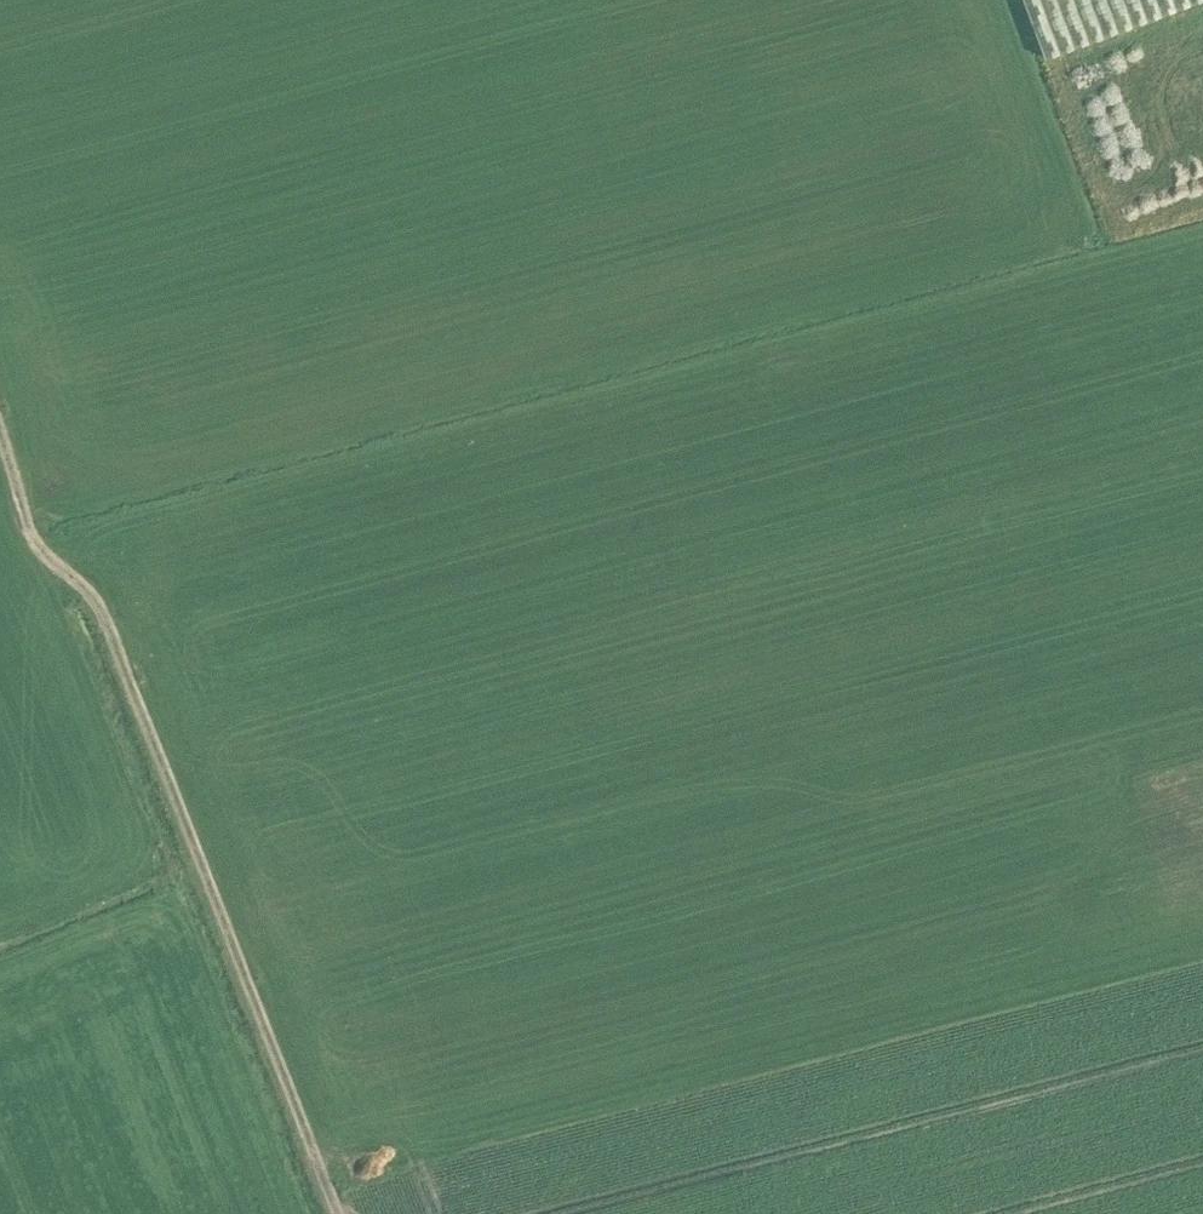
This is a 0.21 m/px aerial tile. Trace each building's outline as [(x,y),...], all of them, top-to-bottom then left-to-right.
[(1047,55),(1193,0),(1027,0),(1047,55)] [(1108,54),(1125,100),(1202,71),(1202,19),(1108,54)]
